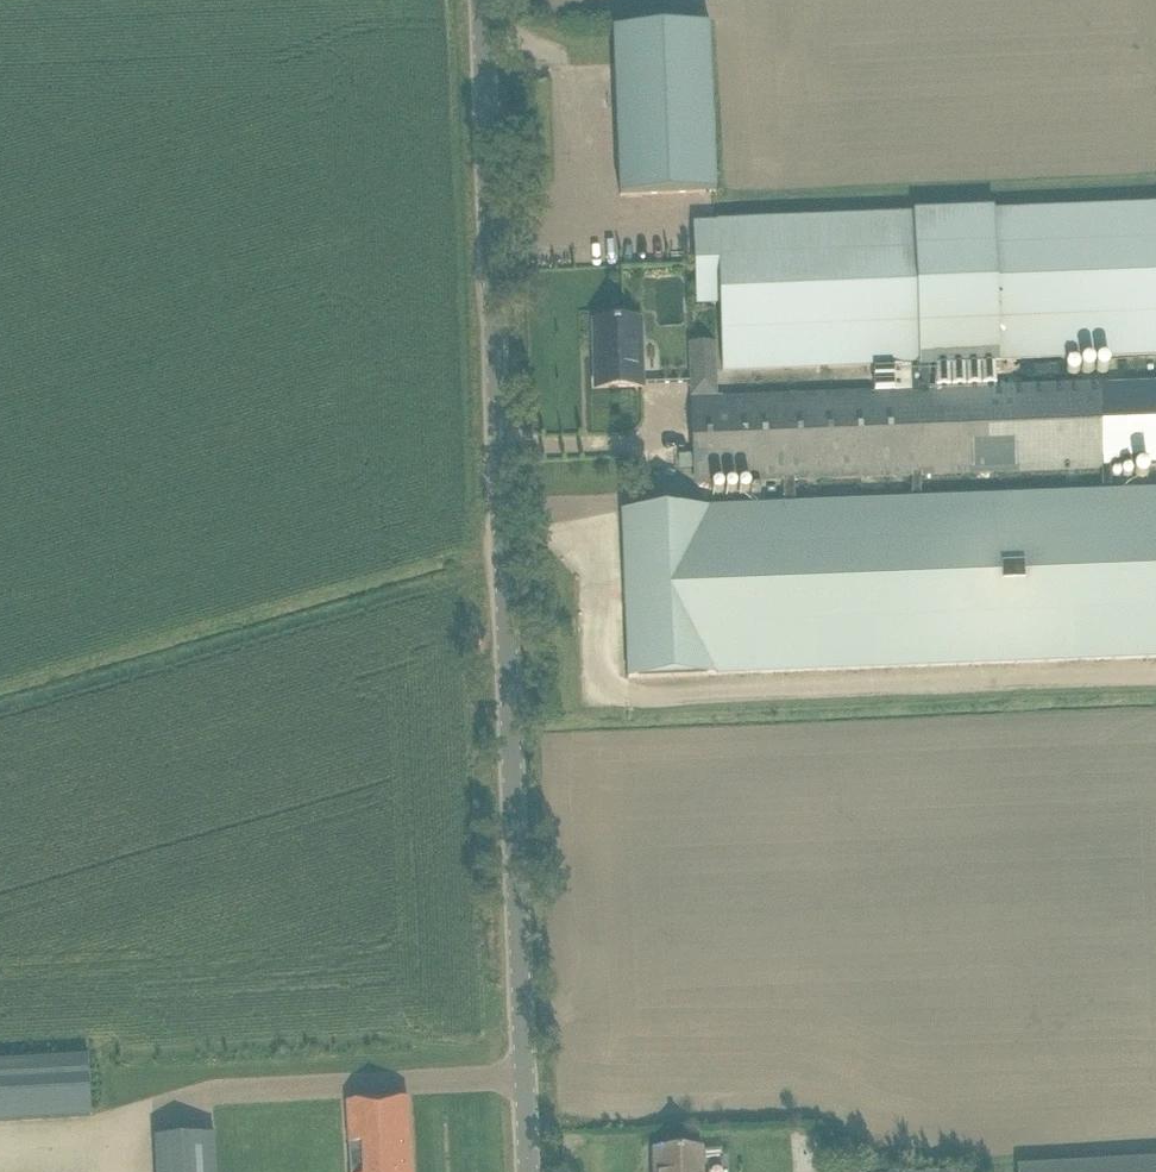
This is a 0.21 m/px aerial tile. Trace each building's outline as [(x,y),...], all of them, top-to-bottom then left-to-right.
[(715,193),(708,26),(613,30),(620,196),(715,193)] [(919,392),(930,391),(929,364),(995,361),(1155,354),(1155,207),(693,225),(696,306),(720,305),(722,371),(918,364),(919,392)] [(595,389),(642,388),(640,321),(593,323),(595,389)] [(715,360),(690,361),(691,381),(692,400),(717,399),(715,360)] [(692,400),(695,485),(783,482),(793,481),(911,476),(919,476),(1101,468),(1110,468),(1155,466),(1155,383),(1107,385),(1107,384),(996,388),(930,391),(919,392),(874,393),(723,399),(717,399),(692,400)] [(1111,492),(1110,468),(1101,468),(1102,492),(920,500),(919,476),(911,476),(912,500),(794,504),(793,481),(783,482),(783,505),(621,511),(628,679),(1155,659),(1155,490),(1111,492)] [(97,1118),(95,1056),(0,1059),(0,1121),(97,1118)] [(407,1100),(346,1103),(347,1127),(348,1145),(366,1144),(367,1171),(411,1171),(407,1100)] [(214,1135),(154,1138),(156,1171),(216,1171),(214,1135)] [(700,1151),(654,1152),(655,1171),(700,1171),(700,1151)] [(1018,1165),(1018,1171),(1155,1171),(1155,1159),(1018,1165)]
